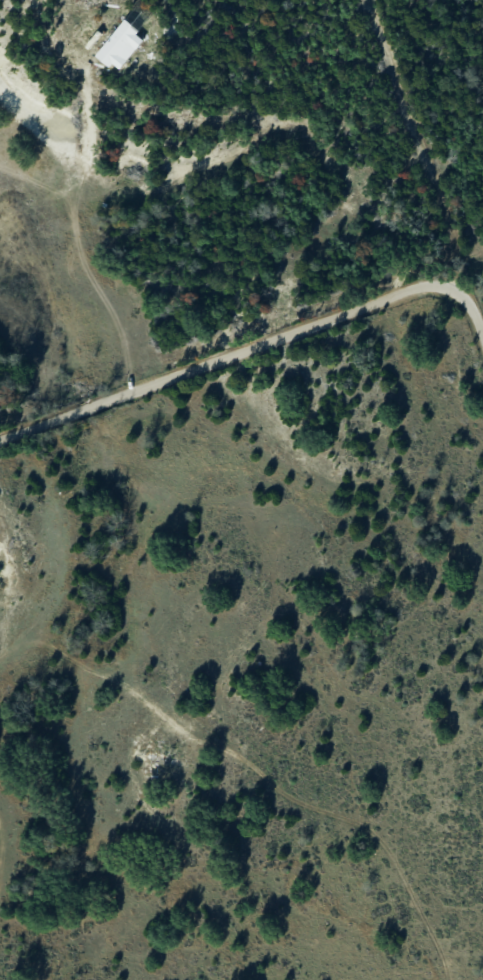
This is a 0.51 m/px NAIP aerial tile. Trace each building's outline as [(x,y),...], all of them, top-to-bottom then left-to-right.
[(96,56),(119,72),(144,36),(121,21),(96,56)]
